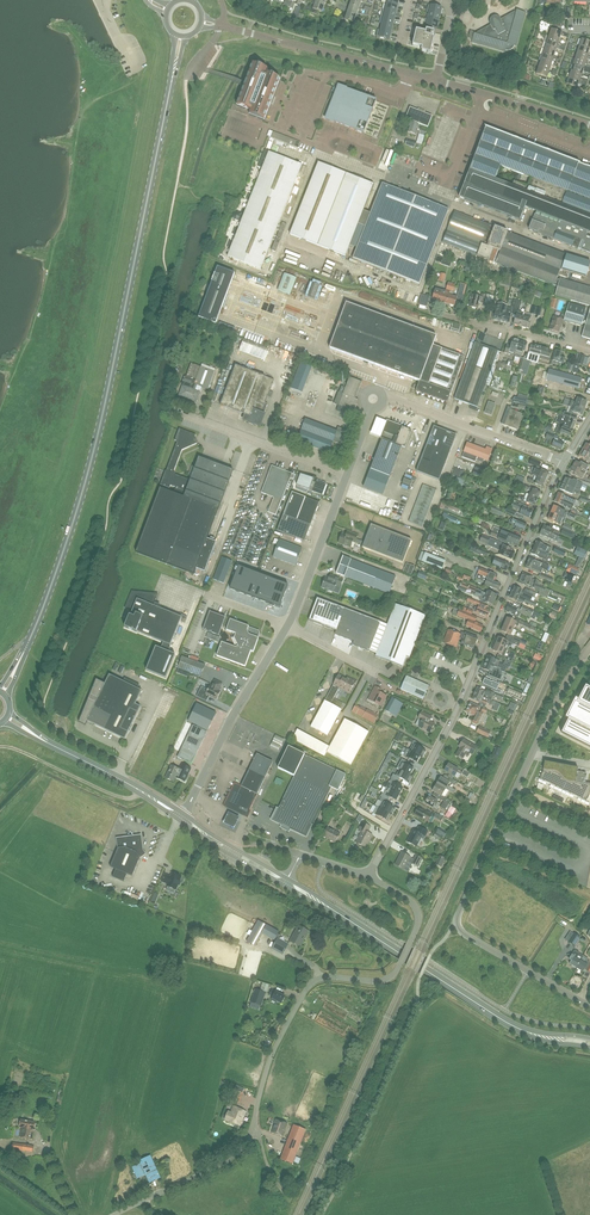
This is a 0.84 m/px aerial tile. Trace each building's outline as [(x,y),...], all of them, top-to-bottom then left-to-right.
[(303,1),(300,0),(298,0),(297,3),(295,2),(294,6),(301,8),(302,5),(303,1)] [(361,1),(359,0),(351,0),(350,5),(359,8),(361,1)] [(322,12),(325,5),(315,2),(314,1),(313,4),(314,5),(313,9),(307,6),(308,3),(303,1),(302,5),(305,6),(303,10),(316,14),(318,11),(322,12)] [(396,13),(397,6),(387,4),(385,10),(396,13)] [(356,16),(359,8),(350,5),(347,12),(356,16)] [(442,8),(428,5),(427,12),(429,13),(430,13),(440,15),(442,8)] [(394,19),(396,13),(385,10),(383,9),(381,16),(384,17),(394,19)] [(514,47),(514,46),(516,46),(526,13),(517,10),(516,12),(515,11),(501,19),(500,18),(499,17),(498,16),(497,16),(496,16),(495,16),(494,16),(493,17),(492,18),(491,18),(490,19),(490,20),(490,21),(489,22),(490,23),(490,24),(490,25),(476,33),(470,31),(469,35),(469,37),(469,39),(470,40),(472,41),(472,43),(505,52),(506,51),(507,51),(508,51),(510,50),(511,50),(512,49),(513,48),(514,47)] [(354,23),(356,16),(347,12),(344,20),(354,23)] [(438,22),(440,15),(430,13),(429,13),(428,19),(438,22)] [(392,26),(394,19),(384,17),(382,24),(392,26)] [(437,29),(438,22),(428,19),(425,18),(424,26),(437,29)] [(364,32),(368,22),(369,20),(365,19),(361,31),(364,32)] [(391,33),(392,26),(382,24),(381,30),(391,33)] [(389,40),(391,33),(381,30),(378,29),(376,37),(389,40)] [(551,29),(549,36),(560,39),(561,36),(564,37),(568,38),(569,35),(565,34),(562,33),(551,29)] [(431,54),(434,38),(433,38),(434,32),(426,30),(426,33),(416,31),(413,46),(422,48),(421,52),(431,54)] [(547,42),(565,48),(566,45),(562,44),(559,43),(560,39),(549,36),(547,42)] [(579,46),(589,49),(589,42),(582,39),(579,46)] [(545,49),(556,52),(557,48),(560,49),(559,50),(564,51),(565,48),(547,42),(545,49)] [(589,53),(589,50),(589,49),(579,46),(577,52),(589,56),(589,54),(589,53)] [(456,53),(468,57),(469,51),(458,48),(456,53)] [(556,52),(545,49),(543,55),(561,61),(562,58),(555,56),(556,52)] [(577,52),(575,59),(586,62),(587,59),(589,60),(589,56),(577,52)] [(543,55),(541,61),(551,65),(553,61),(555,62),(560,64),(561,61),(543,55)] [(573,65),(586,70),(589,71),(589,68),(585,66),(586,62),(575,59),(573,65)] [(538,68),(552,72),(549,71),(551,65),(541,61),(538,68)] [(238,103),(237,105),(251,111),(249,115),(264,121),(280,79),(266,74),(268,70),(253,64),(245,85),(238,103)] [(573,65),(571,72),(582,75),(583,71),(589,74),(589,71),(586,70),(573,65)] [(556,74),(552,72),(538,68),(536,74),(543,76),(542,78),(542,79),(545,80),(546,79),(547,78),(548,74),(556,77),(556,74)] [(581,78),(582,75),(571,72),(569,78),(587,84),(588,81),(581,78)] [(587,84),(569,78),(567,84),(577,88),(579,84),(586,87),(587,84)] [(377,100),(339,86),(326,119),(364,134),(377,100)] [(410,108),(406,119),(428,127),(432,116),(424,113),(425,111),(418,109),(418,110),(410,108)] [(417,130),(418,128),(419,125),(410,123),(407,132),(416,135),(417,130)] [(418,128),(417,130),(419,131),(420,131),(419,134),(425,136),(427,130),(420,127),(420,128),(418,128)] [(525,207),(537,211),(561,220),(588,231),(589,232),(589,169),(486,129),(460,197),(520,220),(525,207)] [(271,131),(268,136),(299,147),(301,141),(271,131)] [(405,145),(414,148),(416,142),(407,139),(405,145)] [(258,166),(262,168),(268,152),(264,150),(258,166)] [(229,156),(229,153),(218,151),(215,160),(229,163),(229,161),(239,163),(240,159),(229,156)] [(261,270),(298,173),(302,165),(269,152),(227,256),(261,270)] [(363,212),(374,184),(318,162),(290,234),(346,256),(358,225),(358,224),(363,212)] [(233,168),(230,178),(237,180),(240,169),(233,168)] [(419,285),(449,210),(382,183),(370,215),(363,212),(358,224),(358,225),(365,228),(353,259),(419,285)] [(584,241),(586,235),(588,231),(561,220),(537,211),(535,215),(535,214),(529,229),(578,248),(581,250),(584,241)] [(487,248),(495,227),(455,212),(443,243),(477,256),(481,246),(487,248)] [(282,222),(271,250),(276,252),(287,224),(282,222)] [(481,246),(477,256),(496,263),(502,248),(508,233),(506,232),(495,227),(487,248),(481,246)] [(508,233),(502,248),(559,270),(560,270),(562,270),(566,255),(567,255),(564,254),(508,233)] [(584,241),(581,250),(589,253),(589,236),(586,235),(584,241)] [(557,278),(560,270),(559,270),(502,248),(496,263),(558,287),(560,279),(557,278)] [(562,270),(586,278),(589,265),(589,263),(566,255),(562,270)] [(216,323),(235,273),(218,266),(199,317),(216,323)] [(296,278),(284,273),(278,290),(290,295),(296,278)] [(560,279),(558,287),(555,296),(573,301),(589,306),(589,288),(560,279)] [(451,286),(452,284),(448,283),(446,291),(436,288),(433,299),(438,300),(438,301),(439,301),(439,303),(441,303),(442,302),(446,304),(451,286)] [(455,285),(452,284),(451,286),(446,304),(450,305),(451,306),(453,306),(454,306),(455,306),(457,298),(452,296),(455,285)] [(483,302),(485,295),(482,294),(481,297),(472,295),(470,301),(471,302),(470,306),(478,309),(480,301),(483,302)] [(553,306),(556,298),(549,296),(547,305),(553,306)] [(447,404),(464,357),(433,346),(436,336),(346,303),(330,348),(420,381),(417,388),(416,392),(417,392),(418,394),(419,393),(429,397),(429,398),(431,397),(433,398),(434,400),(435,399),(437,400),(438,401),(440,401),(442,401),(442,403),(444,402),(447,404)] [(494,320),(503,322),(507,307),(506,307),(507,305),(498,303),(497,311),(496,311),(495,313),(494,313),(493,313),(492,317),(493,318),(494,318),(494,320)] [(550,329),(558,332),(562,320),(564,320),(564,321),(581,326),(586,309),(569,303),(565,315),(562,314),(560,319),(553,317),(550,329)] [(507,307),(503,322),(509,323),(512,309),(507,307)] [(582,337),(589,339),(589,308),(582,337)] [(520,327),(524,313),(517,311),(513,325),(520,327)] [(532,315),(524,313),(520,327),(527,328),(528,329),(530,323),(528,323),(529,320),(530,320),(532,315)] [(451,331),(459,333),(461,325),(453,323),(451,331)] [(506,346),(504,353),(505,353),(510,355),(510,353),(515,354),(519,340),(513,338),(510,347),(506,346)] [(527,343),(519,340),(515,354),(514,357),(519,358),(521,357),(521,356),(523,350),(525,351),(527,343)] [(242,351),(268,359),(271,349),(244,342),(242,351)] [(498,351),(475,343),(454,399),(477,407),(498,351)] [(539,358),(540,356),(542,347),(536,345),(535,348),(531,347),(529,353),(527,360),(538,363),(539,358)] [(552,352),(548,351),(549,349),(542,347),(540,356),(539,358),(549,361),(552,352)] [(561,357),(562,353),(555,351),(553,360),(551,359),(550,365),(552,366),(554,361),(555,361),(554,363),(558,364),(559,362),(563,364),(565,358),(561,357)] [(501,352),(498,360),(497,367),(510,371),(512,362),(508,360),(507,363),(502,362),(505,353),(504,353),(502,352),(501,352)] [(289,353),(285,361),(289,363),(293,356),(289,353)] [(589,358),(585,357),(580,355),(577,364),(582,366),(583,364),(587,365),(589,358)] [(522,374),(523,371),(526,359),(521,358),(518,370),(518,373),(522,374)] [(220,405),(246,415),(244,420),(260,425),(268,404),(265,403),(274,380),(235,365),(220,405)] [(194,385),(208,390),(215,372),(201,367),(194,385)] [(588,383),(589,381),(585,380),(585,379),(549,370),(546,380),(582,389),(584,382),(588,383)] [(338,392),(334,403),(354,412),(357,404),(354,403),(362,382),(350,377),(345,388),(341,386),(339,392),(338,392)] [(291,388),(302,393),(304,387),(293,383),(291,388)] [(183,386),(179,395),(180,396),(181,397),(182,398),(183,398),(184,398),(186,398),(196,402),(200,392),(183,386)] [(526,403),(528,396),(518,394),(517,401),(526,403)] [(584,409),(587,402),(578,398),(576,402),(570,400),(565,398),(564,401),(565,402),(569,403),(584,409)] [(491,415),(495,404),(489,402),(485,413),(491,415)] [(584,409),(569,403),(569,404),(569,406),(571,407),(573,410),(572,412),(581,416),(584,409)] [(501,424),(505,425),(518,430),(524,414),(510,409),(511,407),(508,406),(501,424)] [(556,422),(559,423),(573,429),(576,423),(569,420),(570,417),(563,415),(559,414),(556,422)] [(381,438),(387,422),(382,420),(377,418),(371,433),(376,435),(381,438)] [(341,445),(347,430),(338,427),(337,431),(305,419),(297,441),(329,453),(333,442),(341,445)] [(412,431),(387,421),(387,422),(381,438),(381,439),(382,439),(370,469),(390,477),(402,447),(405,448),(412,431)] [(573,429),(559,423),(555,432),(560,435),(560,434),(561,432),(570,436),(573,429)] [(278,428),(277,431),(283,433),(285,427),(280,425),(278,428)] [(439,480),(457,435),(434,426),(416,472),(439,480)] [(160,488),(135,552),(194,574),(196,569),(205,572),(216,542),(207,539),(218,510),(233,470),(199,457),(190,480),(176,475),(174,471),(182,450),(196,444),(196,443),(195,444),(194,441),(196,435),(179,428),(175,440),(177,441),(166,471),(165,471),(160,485),(169,488),(170,486),(175,487),(173,493),(160,488)] [(561,450),(564,443),(558,440),(559,437),(553,434),(554,432),(551,431),(545,429),(544,432),(547,434),(545,438),(550,440),(548,445),(561,450)] [(477,457),(488,461),(492,449),(486,447),(485,450),(467,443),(464,451),(464,452),(477,457)] [(582,450),(579,456),(589,463),(589,454),(582,450)] [(475,462),(477,457),(464,452),(462,457),(475,462)] [(529,464),(539,468),(541,463),(531,459),(529,464)] [(573,466),(582,471),(585,473),(586,471),(589,466),(581,462),(580,464),(576,461),(573,466)] [(476,465),(472,474),(484,478),(487,469),(476,465)] [(282,500),(292,474),(271,466),(261,493),(274,497),(268,512),(276,515),(282,500)] [(458,477),(461,469),(455,466),(452,474),(458,477)] [(585,473),(582,471),(573,466),(571,471),(574,473),(574,475),(582,479),(585,474),(585,473)] [(534,467),(532,470),(536,472),(537,471),(539,473),(537,477),(546,480),(547,479),(548,478),(547,477),(549,473),(540,470),(534,467)] [(301,474),(296,485),(322,495),(326,484),(316,480),(317,479),(312,477),(312,478),(301,474)] [(545,481),(546,480),(537,477),(535,481),(533,480),(533,479),(529,477),(528,480),(534,483),(543,487),(544,484),(545,484),(546,482),(545,481)] [(583,484),(573,479),(573,481),(565,477),(562,483),(580,491),(583,484)] [(580,491),(562,483),(560,489),(572,494),(573,492),(576,493),(576,494),(579,495),(581,492),(580,491)] [(531,491),(529,495),(537,498),(538,498),(539,498),(540,496),(539,495),(541,491),(532,488),(526,485),(523,484),(522,487),(524,488),(531,491)] [(310,525),(319,502),(292,492),(283,515),(276,533),(303,543),(310,525)] [(537,499),(537,498),(529,495),(525,493),(523,497),(520,495),(518,498),(524,500),(523,504),(526,505),(527,502),(534,505),(536,502),(537,502),(538,500),(537,499)] [(558,493),(556,497),(573,505),(574,505),(575,500),(558,493)] [(573,505),(556,497),(554,502),(569,508),(572,509),(573,505)] [(589,505),(589,504),(589,500),(581,497),(579,501),(589,505)] [(460,509),(442,502),(439,508),(443,509),(444,506),(459,513),(460,509)] [(225,504),(220,513),(225,515),(230,507),(225,504)] [(531,514),(532,510),(528,509),(529,507),(524,505),(523,507),(518,505),(517,509),(522,511),(520,514),(529,518),(529,517),(531,517),(531,515),(531,514)] [(554,505),(551,512),(558,516),(563,518),(565,519),(567,513),(564,512),(565,511),(561,509),(554,505)] [(490,512),(503,517),(505,513),(492,508),(490,512)] [(558,516),(551,512),(548,519),(555,522),(559,524),(560,524),(563,518),(558,516)] [(523,531),(526,524),(518,520),(512,518),(511,519),(510,519),(509,522),(511,522),(509,527),(514,529),(514,530),(519,532),(520,529),(523,531)] [(362,547),(403,563),(411,540),(371,525),(364,542),(362,541),(361,541),(360,541),(356,539),(358,535),(347,531),(346,535),(342,534),(341,535),(340,535),(340,537),(340,538),(338,542),(343,544),(343,545),(343,546),(346,547),(347,547),(347,546),(351,547),(353,541),(355,542),(359,544),(360,544),(361,544),(363,545),(362,547)] [(558,537),(560,532),(544,525),(542,529),(557,536),(558,537)] [(492,530),(520,542),(521,537),(502,529),(502,530),(494,527),(492,530)] [(573,533),(570,531),(563,528),(561,533),(571,537),(573,533)] [(556,539),(557,536),(542,529),(539,534),(551,539),(552,537),(556,539)] [(518,546),(520,542),(492,530),(490,536),(498,539),(497,540),(513,546),(514,544),(518,546)] [(487,545),(490,538),(482,535),(480,542),(487,545)] [(510,548),(503,546),(504,544),(490,538),(487,545),(501,551),(499,554),(511,559),(512,558),(513,558),(514,555),(513,555),(514,551),(509,549),(510,548)] [(295,565),(302,549),(279,540),(273,557),(295,565)] [(549,554),(551,548),(536,541),(534,547),(543,551),(549,554)] [(554,546),(552,551),(561,555),(563,551),(554,546)] [(549,554),(543,551),(534,547),(531,554),(546,560),(549,554)] [(587,551),(578,547),(574,555),(584,559),(587,551)] [(476,552),(487,557),(489,553),(477,548),(476,552)] [(422,561),(436,567),(442,570),(446,561),(425,553),(422,561)] [(336,573),(388,593),(395,576),(343,556),(336,573)] [(232,561),(222,557),(213,579),(223,583),(232,561)] [(541,562),(538,561),(529,557),(527,562),(543,569),(547,571),(549,565),(541,562)] [(508,566),(509,564),(495,558),(492,565),(506,571),(507,570),(508,570),(509,567),(508,566)] [(541,572),(543,569),(527,562),(525,567),(537,572),(537,571),(541,572)] [(407,563),(403,572),(411,575),(415,566),(407,563)] [(569,564),(566,570),(570,572),(576,574),(579,569),(572,566),(569,564)] [(238,566),(230,589),(280,607),(288,585),(238,566)] [(479,571),(476,578),(486,583),(485,585),(498,591),(501,585),(494,582),(497,575),(480,568),(476,567),(475,569),(479,571)] [(417,577),(426,580),(428,575),(419,571),(417,577)] [(523,572),(521,578),(540,586),(541,584),(542,583),(538,581),(534,579),(531,578),(532,576),(523,572)] [(566,579),(572,582),(575,575),(569,572),(566,579)] [(552,582),(553,579),(540,574),(539,576),(552,582)] [(321,587),(333,591),(335,585),(340,587),(343,580),(335,577),(333,581),(325,578),(321,587)] [(540,586),(521,578),(518,583),(528,587),(529,585),(531,586),(531,587),(534,589),(544,593),(546,588),(540,586)] [(481,591),(481,590),(470,586),(469,587),(461,584),(460,586),(476,592),(495,600),(496,595),(492,593),(492,592),(487,590),(486,593),(481,591)] [(514,586),(512,591),(531,600),(533,596),(535,596),(537,597),(538,594),(537,594),(530,590),(525,588),(523,591),(522,590),(514,586)] [(129,615),(124,628),(136,633),(136,632),(170,646),(181,617),(153,606),(157,594),(131,591),(124,608),(132,611),(130,616),(129,615)] [(531,600),(512,591),(509,597),(517,601),(517,600),(523,603),(524,602),(532,606),(533,605),(536,606),(537,603),(534,602),(531,600)] [(495,600),(476,592),(474,596),(478,597),(479,596),(481,597),(480,599),(480,600),(483,601),(483,602),(487,604),(488,603),(492,605),(495,600)] [(488,606),(481,602),(475,600),(468,597),(466,601),(473,604),(474,603),(477,605),(476,607),(475,607),(474,610),(474,611),(487,617),(490,610),(487,609),(488,606)] [(376,654),(378,649),(387,625),(317,598),(308,620),(336,631),(335,634),(354,641),(353,645),(370,651),(376,654)] [(183,601),(180,611),(184,612),(183,616),(188,617),(190,611),(194,612),(196,604),(183,601)] [(378,649),(376,654),(375,656),(402,666),(406,656),(409,658),(425,615),(395,604),(387,625),(378,649)] [(531,617),(534,611),(523,606),(521,609),(519,608),(517,608),(509,604),(505,611),(518,617),(520,612),(531,617)] [(480,632),(483,626),(475,622),(477,618),(472,615),(466,613),(457,609),(456,614),(469,620),(466,626),(480,632)] [(226,617),(210,611),(203,630),(219,636),(226,617)] [(507,617),(504,624),(514,628),(515,625),(518,626),(519,623),(520,624),(535,631),(536,628),(535,627),(529,624),(515,617),(513,620),(507,617)] [(253,652),(258,638),(260,633),(258,631),(248,627),(249,626),(230,619),(226,630),(235,634),(234,638),(238,646),(235,647),(221,642),(216,656),(245,667),(250,651),(253,652)] [(514,628),(504,624),(501,631),(511,635),(514,628)] [(448,629),(443,643),(456,647),(460,638),(463,640),(461,644),(473,649),(478,638),(462,632),(461,634),(448,629)] [(510,646),(512,643),(498,637),(498,638),(496,637),(494,643),(495,644),(505,648),(507,649),(509,645),(510,646)] [(513,640),(520,643),(526,646),(527,642),(521,640),(515,637),(513,640)] [(505,648),(495,644),(494,643),(491,648),(493,649),(492,650),(499,653),(497,656),(511,662),(513,659),(505,656),(507,649),(505,648)] [(166,679),(175,654),(156,647),(147,671),(166,679)] [(211,656),(213,650),(206,647),(203,653),(211,656)] [(485,662),(501,668),(500,669),(504,670),(506,666),(502,664),(499,663),(500,660),(497,659),(488,656),(485,662)] [(200,677),(204,665),(182,657),(178,668),(178,669),(181,670),(200,677)] [(500,669),(501,668),(485,662),(483,668),(492,672),(492,671),(494,672),(499,673),(501,674),(502,672),(500,671),(500,669)] [(339,675),(311,727),(328,736),(342,710),(331,704),(339,688),(349,694),(354,685),(355,685),(357,682),(353,680),(353,681),(348,678),(346,681),(343,679),(344,678),(339,675)] [(423,699),(429,686),(406,676),(400,689),(423,699)] [(105,683),(97,680),(82,715),(81,719),(87,722),(87,721),(125,739),(129,731),(130,732),(133,726),(131,726),(141,707),(135,704),(141,693),(108,677),(105,683)] [(485,678),(482,684),(492,689),(495,691),(500,693),(501,690),(497,688),(498,687),(495,685),(496,682),(492,680),(492,682),(485,678)] [(199,691),(197,696),(207,701),(209,696),(216,700),(220,692),(218,690),(219,688),(219,689),(222,684),(214,680),(211,687),(209,686),(205,694),(199,691)] [(586,686),(577,702),(573,700),(563,720),(567,722),(561,733),(589,748),(589,688),(586,686)] [(492,700),(495,691),(492,689),(491,690),(486,687),(484,690),(477,687),(474,693),(491,700),(492,700)] [(523,693),(510,687),(507,691),(513,694),(513,695),(518,698),(517,700),(519,701),(523,693)] [(374,690),(369,699),(375,703),(376,702),(381,705),(385,696),(374,690)] [(502,701),(504,695),(496,692),(494,697),(502,701)] [(496,702),(492,700),(491,700),(474,693),(472,699),(480,702),(486,705),(487,703),(494,706),(496,702)] [(402,704),(392,699),(385,711),(393,715),(396,709),(399,710),(402,704)] [(477,711),(479,707),(470,703),(467,711),(475,715),(472,722),(476,723),(477,723),(481,714),(481,713),(477,711)] [(207,731),(216,713),(196,704),(188,721),(207,731)] [(376,717),(360,707),(356,704),(352,711),(356,714),(357,713),(363,716),(363,717),(373,723),(376,717)] [(430,733),(435,724),(427,719),(429,715),(422,711),(418,718),(422,720),(419,727),(430,733)] [(345,719),(342,724),(330,747),(327,752),(351,765),(369,732),(345,719)] [(380,736),(388,739),(395,725),(387,721),(380,736)] [(207,732),(193,725),(177,757),(191,764),(207,732)] [(490,731),(479,727),(477,732),(488,736),(490,731)] [(297,729),(292,739),(324,757),(330,747),(297,729)] [(271,748),(278,751),(284,739),(276,736),(271,748)] [(455,755),(458,757),(463,760),(466,755),(468,756),(470,752),(473,754),(477,748),(472,745),(472,744),(463,738),(458,747),(459,748),(455,755)] [(413,744),(410,750),(420,756),(422,757),(426,751),(417,746),(419,743),(414,740),(412,744),(413,744)] [(346,775),(336,770),(288,747),(278,768),(294,776),(273,819),(305,834),(329,786),(338,791),(346,775)] [(498,757),(502,749),(496,747),(493,754),(498,757)] [(420,756),(410,750),(407,749),(404,755),(417,762),(420,756)] [(247,815),(270,767),(266,765),(269,760),(257,754),(241,786),(236,784),(225,805),(247,815)] [(413,769),(406,765),(408,762),(402,759),(397,768),(399,770),(410,775),(413,769)] [(545,761),(543,770),(539,778),(586,801),(589,792),(589,783),(584,782),(586,772),(577,771),(578,768),(545,761)] [(171,765),(165,778),(173,782),(176,777),(184,781),(191,769),(190,768),(182,764),(180,769),(171,765)] [(458,769),(449,764),(447,767),(446,767),(444,770),(445,770),(444,771),(454,777),(458,769)] [(467,777),(466,778),(469,780),(472,774),(470,773),(464,769),(461,774),(467,777)] [(410,775),(399,770),(396,775),(393,774),(391,778),(392,778),(399,781),(400,778),(409,783),(412,776),(410,775)] [(436,783),(446,789),(453,794),(456,790),(448,785),(450,782),(454,785),(456,782),(444,774),(442,778),(440,777),(436,783)] [(403,788),(397,785),(399,781),(392,778),(390,781),(392,783),(389,788),(400,794),(403,788)] [(353,779),(344,795),(352,799),(361,783),(353,779)] [(442,795),(446,789),(436,783),(432,790),(434,791),(433,795),(451,805),(453,802),(446,798),(447,798),(442,795)] [(400,794),(389,788),(387,787),(383,793),(382,793),(380,796),(381,797),(388,801),(390,797),(396,801),(400,794)] [(436,810),(440,803),(437,801),(429,796),(425,803),(436,810)] [(395,808),(388,804),(389,801),(388,801),(381,797),(379,800),(382,802),(379,808),(389,814),(392,815),(395,808)] [(449,809),(451,806),(444,801),(440,807),(446,810),(446,808),(449,809)] [(389,814),(379,808),(376,806),(373,813),(386,820),(389,814)] [(431,815),(426,812),(426,811),(422,809),(421,809),(418,808),(416,811),(414,813),(415,814),(422,819),(429,822),(432,816),(438,819),(441,821),(443,817),(440,815),(433,812),(431,815)] [(240,819),(229,813),(226,819),(224,824),(235,830),(237,824),(240,819)] [(365,847),(372,835),(367,832),(370,827),(362,822),(358,830),(362,832),(356,842),(365,847)] [(335,842),(340,833),(327,827),(323,835),(335,842)] [(420,838),(424,840),(428,832),(419,828),(417,831),(413,829),(407,841),(416,846),(420,838)] [(110,867),(116,869),(112,877),(124,882),(127,874),(132,876),(140,857),(145,854),(143,850),(141,835),(117,838),(118,848),(110,867)] [(401,852),(395,864),(404,869),(410,857),(401,852)] [(418,867),(423,859),(416,855),(411,863),(418,867)] [(164,874),(161,881),(168,884),(167,886),(168,886),(166,890),(174,893),(175,889),(176,890),(178,885),(179,885),(181,882),(179,881),(181,876),(179,876),(180,874),(175,872),(174,874),(172,873),(171,877),(164,874)] [(279,931),(258,921),(247,941),(255,946),(262,933),(274,940),(279,931)] [(298,925),(290,941),(300,947),(309,931),(298,925)] [(580,937),(574,933),(568,942),(574,946),(580,937)] [(272,948),(282,954),(288,944),(278,938),(272,948)] [(569,964),(576,968),(583,956),(574,950),(569,959),(572,960),(569,964)] [(576,968),(583,972),(584,969),(589,972),(589,962),(588,961),(588,960),(588,958),(583,956),(576,968)] [(261,1005),(265,992),(255,989),(251,1002),(261,1005)] [(285,996),(276,991),(276,992),(272,990),(269,994),(273,996),(271,1000),(277,1003),(278,1001),(282,1003),(285,996)] [(13,1101),(16,1089),(11,1087),(7,1100),(13,1101)] [(232,1100),(238,1103),(243,1093),(237,1090),(232,1100)] [(240,1126),(246,1111),(233,1106),(231,1112),(228,1111),(225,1120),(240,1126)] [(283,1136),(287,1123),(276,1119),(271,1132),(283,1136)] [(36,1122),(21,1120),(20,1127),(21,1127),(21,1130),(22,1130),(20,1137),(32,1139),(34,1130),(35,1130),(36,1122)] [(306,1130),(295,1126),(281,1159),(292,1163),(293,1161),(295,1156),(306,1130)] [(34,1146),(13,1143),(12,1149),(33,1152),(34,1146)] [(146,1175),(149,1182),(150,1182),(160,1177),(150,1156),(140,1161),(141,1163),(132,1167),(137,1179),(146,1175)]
